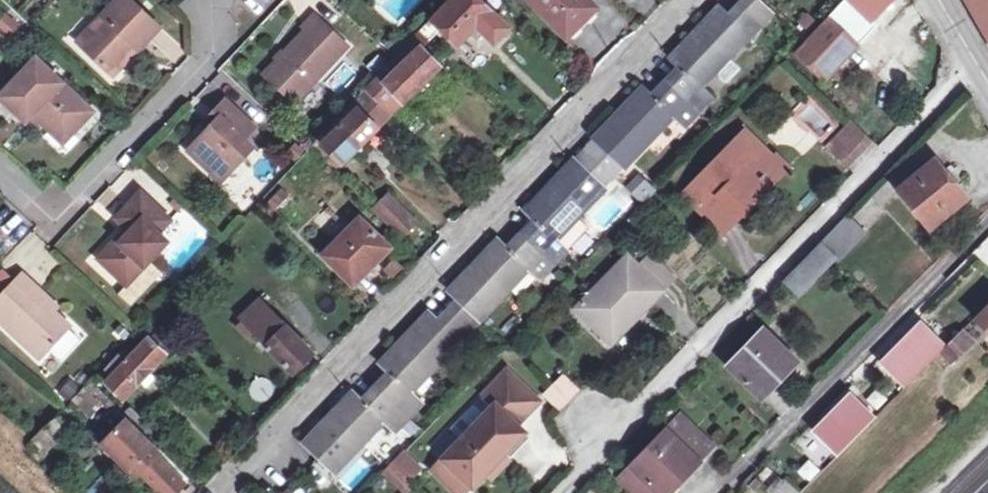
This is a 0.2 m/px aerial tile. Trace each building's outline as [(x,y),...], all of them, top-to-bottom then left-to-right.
[(477,0),(448,0),(430,20),(456,46),(469,35),(476,42),(484,35),(493,43),(507,30),(482,5),(477,0)] [(565,39),(605,0),(527,0),(565,39)] [(760,27),(769,17),(752,0),(753,0),(745,0),(740,7),(760,27)] [(806,41),(793,54),(821,82),(876,27),(872,22),(895,0),(846,0),(806,41)] [(987,34),(987,0),(968,0),(987,34)] [(91,45),(81,57),(107,81),(131,56),(135,58),(156,35),(120,3),(85,40),(91,45)] [(749,39),(760,27),(740,7),(728,19),(749,39)] [(664,83),(697,114),(711,99),(701,89),(749,39),(728,19),(718,9),(671,60),(679,67),(664,83)] [(22,27),(9,13),(0,21),(0,31),(9,40),(22,27)] [(350,55),(313,22),(300,36),(306,41),(267,83),(298,111),(350,55)] [(75,51),(81,57),(91,45),(85,40),(75,51)] [(389,82),(417,53),(407,44),(380,73),(389,82)] [(380,73),(364,90),(390,117),(435,70),(417,53),(389,82),(380,73)] [(68,142),(89,120),(31,66),(0,99),(0,109),(21,129),(28,122),(50,142),(59,133),(68,142)] [(805,85),(813,92),(816,89),(808,82),(805,85)] [(599,141),(609,152),(624,166),(626,168),(671,119),(683,130),(697,114),(664,83),(651,96),(643,89),(595,138),(599,141)] [(813,92),(805,85),(800,90),(808,98),(813,92)] [(390,117),(364,90),(316,142),(342,167),(390,117)] [(821,141),(838,128),(812,95),(795,109),(821,141)] [(221,121),(210,133),(189,157),(214,179),(230,162),(237,168),(251,154),(239,144),(252,130),(223,104),(214,114),(221,121)] [(221,121),(214,114),(203,126),(210,133),(221,121)] [(846,124),(826,144),(844,161),(864,141),(846,124)] [(60,152),(68,142),(59,133),(50,142),(60,152)] [(719,198),(740,217),(781,175),(744,140),(685,199),(695,209),(708,197),(714,203),(719,198)] [(588,153),(613,177),(624,166),(609,152),(599,141),(588,153)] [(588,153),(577,165),(602,189),(613,177),(588,153)] [(568,249),(558,239),(578,218),(604,191),(602,189),(577,165),(573,162),(527,209),(536,218),(520,235),(553,265),(568,249)] [(929,232),(963,204),(933,166),(898,195),(929,232)] [(644,182),(631,195),(644,207),(654,197),(650,194),(653,191),(644,182)] [(277,213),(291,198),(282,188),(267,203),(277,213)] [(708,197),(695,209),(722,236),(740,217),(719,198),(714,203),(708,197)] [(402,240),(417,224),(391,198),(375,213),(402,240)] [(155,231),(159,235),(167,226),(138,200),(114,225),(126,236),(96,267),(124,292),(165,249),(151,235),(155,231)] [(326,253),(355,285),(391,250),(361,218),(326,253)] [(578,218),(558,239),(568,249),(588,228),(578,218)] [(817,246),(831,258),(836,263),(861,236),(843,219),(817,246)] [(553,265),(520,235),(508,249),(498,241),(452,289),(461,298),(483,318),(528,269),(539,280),(553,265)] [(976,249),(987,261),(987,237),(976,249)] [(831,258),(817,246),(784,280),(798,293),(831,258)] [(646,309),(611,275),(560,328),(594,362),(646,309)] [(66,334),(28,298),(32,294),(19,283),(0,303),(0,332),(36,366),(66,334)] [(483,318),(461,298),(449,311),(470,331),(483,318)] [(247,339),(253,334),(250,330),(269,312),(261,304),(242,322),(244,323),(237,329),(247,339)] [(987,335),(987,305),(973,321),(987,335)] [(459,342),(470,331),(449,311),(439,322),(459,342)] [(312,357),(269,312),(250,330),(253,334),(293,375),(312,357)] [(413,391),(459,342),(439,322),(429,313),(381,362),(390,371),(377,386),(409,418),(424,402),(413,391)] [(906,389),(943,351),(922,330),(885,368),(906,389)] [(727,369),(759,398),(795,360),(763,331),(727,369)] [(957,337),(943,351),(954,361),(967,347),(957,337)] [(107,383),(122,398),(164,355),(148,341),(107,383)] [(445,492),(473,492),(522,440),(513,433),(535,408),(502,378),(479,404),(490,413),(458,448),(430,479),(445,492)] [(556,379),(546,389),(564,407),(573,397),(556,379)] [(120,432),(130,422),(90,384),(81,393),(120,432)] [(409,418),(377,386),(363,400),(353,391),(304,442),(335,472),(383,422),(394,433),(409,418)] [(564,407),(546,389),(537,398),(556,416),(564,407)] [(873,422),(850,400),(816,435),(838,457),(873,422)] [(490,413),(479,404),(447,439),(458,448),(490,413)] [(683,416),(620,482),(631,492),(667,492),(714,445),(683,416)] [(39,462),(73,434),(60,419),(26,447),(39,462)] [(120,432),(107,445),(140,479),(144,475),(162,492),(177,492),(184,486),(158,461),(164,455),(130,422),(120,432)] [(352,491),(372,466),(359,456),(339,480),(352,491)] [(399,456),(391,466),(409,483),(418,473),(399,456)] [(777,492),(795,492),(786,484),(777,492)]
